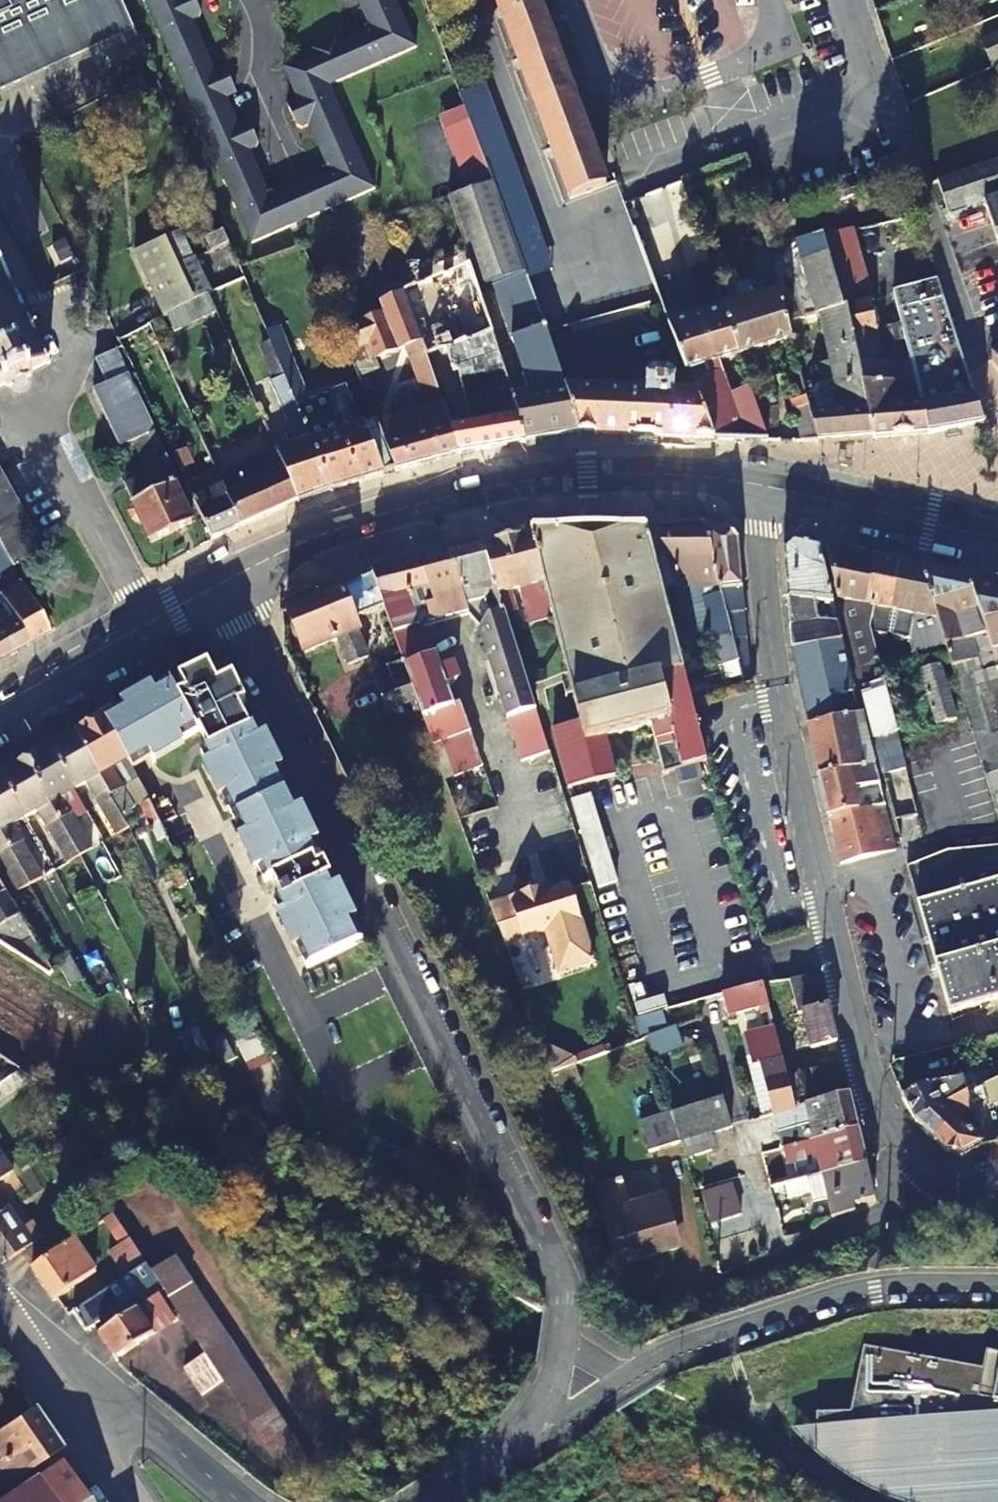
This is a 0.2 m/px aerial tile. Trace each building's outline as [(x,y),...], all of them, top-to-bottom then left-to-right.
[(130,50),(109,0),(0,0),(0,105),(130,50)] [(253,244),(376,190),(331,87),(418,49),(396,0),(358,0),(367,19),(370,18),(373,25),(366,28),(368,33),(349,41),(350,43),(341,47),(338,41),(315,51),(317,56),(286,69),(299,101),(289,105),(300,128),(304,130),(314,126),(317,133),(316,137),(329,169),(325,170),(328,178),(321,181),(320,178),(284,194),(286,196),(278,200),(275,192),(271,195),(257,163),(253,162),(249,155),(259,150),(260,146),(250,122),(240,127),(229,100),(239,96),(229,73),(224,71),(214,75),(211,68),(212,63),(199,33),(194,31),(191,24),(201,20),(203,15),(196,0),(145,0),(253,244)] [(537,0),(495,0),(569,201),(606,188),(537,0)] [(997,66),(997,40),(994,42),(976,50),(985,71),(997,66)] [(469,122),(486,169),(511,159),(484,88),(459,97),(469,122)] [(469,122),(444,131),(467,193),(492,185),(486,169),(469,122)] [(528,280),(553,272),(511,159),(486,169),(492,185),(528,280)] [(937,182),(948,215),(984,203),(997,246),(997,163),(937,182)] [(528,395),(514,397),(526,444),(579,435),(566,389),(546,334),(528,280),(492,185),(467,193),(448,199),(471,267),(478,290),(502,281),(515,319),(505,323),(528,395)] [(767,252),(805,243),(795,207),(758,218),(767,252)] [(166,239),(195,303),(208,296),(211,295),(181,232),(166,239)] [(229,246),(223,232),(204,242),(211,255),(229,246)] [(838,292),(861,285),(864,284),(849,233),(823,239),(838,292)] [(768,442),(750,390),(731,396),(722,373),(712,376),(708,367),(739,357),(723,309),(678,323),(673,310),(679,304),(671,285),(678,282),(664,242),(652,247),(648,235),(636,240),(659,303),(682,366),(685,374),(688,374),(715,440),(768,442)] [(166,239),(133,255),(163,319),(167,318),(195,303),(166,239)] [(816,367),(820,386),(810,388),(816,414),(810,415),(817,444),(872,439),(848,311),(843,311),(838,292),(823,239),(805,243),(767,252),(787,327),(819,319),(829,365),(816,367)] [(723,309),(739,357),(791,341),(787,327),(767,252),(754,255),(755,260),(759,279),(768,282),(772,294),(723,309)] [(745,282),(759,279),(755,260),(741,264),(745,282)] [(54,365),(51,360),(49,361),(0,264),(0,389),(4,387),(5,388),(6,387),(7,389),(10,388),(11,390),(33,378),(33,376),(34,376),(34,375),(33,374),(35,373),(35,371),(49,364),(50,368),(54,365)] [(478,290),(471,267),(403,291),(404,294),(459,456),(526,444),(514,397),(478,290)] [(936,282),(893,294),(921,408),(928,435),(983,426),(936,282)] [(928,435),(921,408),(910,409),(904,384),(892,385),(888,365),(882,366),(875,334),(877,333),(871,305),(867,306),(861,285),(838,292),(843,311),(848,311),(872,439),(928,435)] [(400,419),(392,421),(399,442),(387,447),(397,472),(459,456),(404,294),(379,304),(383,314),(338,332),(372,411),(381,407),(368,376),(381,371),(376,361),(405,349),(414,377),(420,374),(421,379),(417,381),(422,396),(413,400),(412,394),(394,399),(400,419)] [(167,318),(175,334),(216,314),(208,296),(195,303),(167,318)] [(270,298),(255,304),(285,377),(333,490),(361,482),(327,397),(308,404),(303,394),(305,393),(280,334),(284,332),(270,298)] [(153,471),(124,485),(127,490),(133,503),(127,512),(133,524),(142,526),(150,544),(191,524),(173,486),(177,483),(115,351),(95,361),(98,366),(107,385),(101,389),(116,421),(109,426),(120,450),(133,443),(145,471),(151,468),(153,471)] [(670,438),(715,440),(688,374),(685,374),(682,366),(681,394),(672,393),(670,438)] [(644,438),(670,438),(672,393),(673,374),(670,370),(664,368),(656,368),(648,373),(647,393),(644,438)] [(298,502),(333,490),(285,377),(270,384),(289,429),(283,431),(291,450),(278,455),(298,502)] [(800,443),(817,444),(810,415),(804,390),(802,379),(785,383),(800,443)] [(810,415),(816,414),(810,388),(804,390),(810,415)] [(101,389),(93,393),(109,426),(116,421),(101,389)] [(347,389),(327,397),(361,482),(397,472),(387,447),(378,424),(362,429),(347,389)] [(597,390),(566,389),(579,435),(595,436),(597,390)] [(595,436),(620,437),(622,391),(597,390),(595,436)] [(620,437),(644,438),(647,393),(622,391),(620,437)] [(211,540),(240,528),(217,476),(215,473),(196,481),(177,444),(169,449),(208,534),(211,540)] [(278,455),(276,450),(217,476),(240,528),(298,502),(278,455)] [(40,552),(0,480),(0,550),(11,570),(40,552)] [(728,533),(705,534),(738,681),(751,677),(748,659),(738,544),(728,533)] [(702,603),(718,665),(725,691),(752,684),(751,677),(738,681),(705,534),(647,535),(662,591),(677,588),(678,593),(680,599),(682,603),(689,606),(695,605),(701,604),(702,603)] [(606,740),(651,728),(665,776),(706,764),(690,701),(678,656),(662,591),(647,535),(533,538),(554,622),(581,727),(553,734),(568,790),(616,778),(606,740)] [(485,549),(513,638),(524,635),(512,595),(522,592),(531,627),(554,622),(533,538),(485,549)] [(792,652),(843,644),(832,601),(819,549),(793,543),(781,552),(792,652)] [(424,724),(454,713),(447,693),(442,679),(436,662),(433,662),(421,630),(470,617),(468,609),(485,604),(490,619),(480,628),(478,631),(499,696),(528,686),(517,651),(513,638),(485,549),(373,576),(384,609),(402,663),(424,724)] [(837,600),(838,604),(852,607),(857,631),(853,631),(869,694),(861,696),(879,765),(902,760),(870,637),(869,631),(874,560),(824,549),(837,600)] [(0,595),(0,602),(8,615),(25,645),(46,633),(11,570),(0,550),(0,585),(4,592),(0,595)] [(869,631),(870,637),(912,645),(913,642),(892,638),(896,565),(874,560),(869,631)] [(917,620),(938,624),(921,570),(896,565),(892,638),(913,642),(917,620)] [(997,670),(965,579),(921,570),(938,624),(944,647),(970,731),(997,722),(997,707),(980,712),(969,679),(997,670)] [(354,620),(384,609),(373,576),(287,610),(305,656),(336,644),(346,667),(370,657),(354,620)] [(965,579),(997,670),(997,603),(991,584),(965,579)] [(856,698),(861,696),(838,604),(837,600),(832,601),(843,644),(856,698)] [(490,619),(485,604),(468,609),(470,617),(480,628),(490,619)] [(852,607),(838,604),(861,696),(869,694),(853,631),(857,631),(852,607)] [(25,645),(8,615),(0,620),(0,659),(25,645)] [(944,647),(938,624),(917,620),(913,642),(912,645),(911,648),(914,655),(944,647)] [(517,651),(528,647),(524,635),(513,638),(517,651)] [(856,698),(843,644),(792,652),(819,778),(874,767),(861,716),(856,698)] [(690,701),(698,698),(692,672),(687,653),(678,656),(690,701)] [(409,707),(416,727),(424,724),(402,663),(387,669),(392,683),(381,688),(391,714),(409,707)] [(698,698),(725,691),(718,665),(692,672),(698,698)] [(959,722),(942,667),(919,674),(935,728),(959,722)] [(451,676),(442,679),(447,693),(454,690),(457,688),(458,685),(458,681),(455,677),(451,676)] [(499,696),(508,723),(537,713),(528,686),(499,696)] [(274,747),(251,698),(233,707),(232,704),(187,725),(189,729),(172,737),(195,784),(211,776),(213,780),(259,758),(257,754),(274,747)] [(433,749),(434,749),(442,746),(470,736),(461,710),(454,713),(424,724),(433,749)] [(136,739),(120,712),(105,721),(120,748),(136,739)] [(537,713),(508,723),(521,765),(550,756),(537,713)] [(77,737),(128,827),(137,822),(132,813),(136,811),(124,790),(139,782),(120,748),(105,721),(77,737)] [(483,773),(470,736),(442,746),(455,783),(483,773)] [(52,751),(75,791),(85,785),(116,838),(129,829),(128,827),(77,737),(52,751)] [(455,783),(442,746),(434,749),(448,786),(455,783)] [(27,765),(80,858),(93,850),(63,798),(75,791),(52,751),(27,765)] [(2,779),(25,820),(38,813),(68,865),(80,858),(27,765),(2,779)] [(859,802),(857,791),(879,786),(874,767),(819,778),(830,820),(884,807),(881,797),(859,802)] [(13,827),(25,820),(2,779),(0,780),(0,833),(30,886),(42,879),(13,827)] [(160,824),(186,811),(176,789),(149,803),(160,824)] [(590,796),(571,802),(599,889),(618,883),(590,796)] [(160,824),(149,803),(141,807),(151,828),(160,824)] [(895,853),(884,807),(830,820),(840,865),(895,853)] [(195,828),(186,811),(160,824),(168,841),(195,828)] [(18,893),(30,886),(0,833),(0,862),(18,893)] [(49,976),(53,974),(0,881),(0,945),(49,976)] [(916,904),(949,1015),(997,1001),(997,881),(916,904)] [(539,892),(511,901),(524,942),(547,934),(561,977),(596,966),(571,887),(550,894),(551,895),(541,898),(539,892)] [(56,961),(71,989),(84,981),(68,953),(56,961)] [(820,974),(790,981),(799,1016),(803,1015),(811,1050),(837,1045),(820,974)] [(764,986),(722,997),(724,1004),(766,993),(764,986)] [(766,993),(724,1004),(728,1018),(769,1008),(766,993)] [(661,1012),(635,1020),(638,1029),(648,1026),(656,1056),(683,1048),(676,1026),(667,1029),(661,1012)] [(803,1015),(799,1016),(789,1017),(797,1048),(803,1052),(811,1050),(803,1015)] [(181,1039),(196,1066),(213,1057),(199,1030),(181,1039)] [(248,1070),(272,1059),(259,1030),(235,1041),(248,1070)] [(760,1068),(772,1116),(796,1110),(788,1078),(776,1033),(745,1041),(753,1070),(760,1068)] [(232,1086),(245,1080),(234,1057),(220,1063),(232,1086)] [(981,1088),(997,1080),(997,1058),(976,1068),(981,1088)] [(788,1078),(796,1110),(850,1096),(842,1064),(788,1078)] [(932,1088),(931,1087),(900,1099),(914,1124),(933,1142),(950,1133),(940,1112),(966,1092),(962,1079),(932,1088)] [(997,1104),(997,1080),(981,1088),(986,1103),(987,1108),(997,1104)] [(986,1103),(981,1088),(971,1093),(975,1107),(986,1103)] [(945,1153),(961,1157),(981,1147),(970,1110),(966,1095),(966,1092),(940,1112),(950,1133),(933,1142),(945,1153)] [(970,1110),(975,1107),(971,1093),(966,1095),(970,1110)] [(785,1134),(794,1132),(810,1128),(813,1143),(858,1132),(850,1096),(796,1110),(772,1116),(780,1143),(786,1140),(785,1134)] [(680,1145),(685,1160),(710,1152),(711,1135),(733,1129),(724,1098),(670,1115),(680,1145)] [(670,1115),(640,1125),(649,1155),(680,1145),(670,1115)] [(810,1128),(794,1132),(797,1147),(813,1143),(810,1128)] [(787,1170),(794,1168),(818,1162),(821,1177),(867,1166),(858,1132),(813,1143),(797,1147),(782,1150),(787,1170)] [(0,1151),(0,1183),(15,1172),(0,1151)] [(818,1162),(794,1168),(798,1182),(821,1177),(818,1162)] [(783,1240),(807,1234),(802,1209),(799,1197),(813,1194),(811,1187),(823,1185),(828,1203),(832,1219),(855,1215),(853,1207),(875,1202),(867,1166),(821,1177),(798,1182),(769,1189),(783,1240)] [(594,1191),(619,1262),(677,1245),(664,1199),(628,1209),(620,1182),(594,1191)] [(733,1182),(702,1190),(710,1223),(742,1215),(733,1182)] [(799,1197),(802,1209),(828,1203),(823,1185),(811,1187),(813,1194),(799,1197)] [(0,1217),(0,1248),(9,1261),(34,1244),(11,1210),(6,1213),(0,1217)] [(108,1254),(125,1279),(146,1265),(113,1214),(104,1221),(120,1246),(108,1254)] [(54,1302),(97,1273),(75,1241),(32,1270),(54,1302)] [(275,1407),(191,1281),(173,1256),(150,1271),(165,1293),(205,1354),(223,1381),(251,1423),(275,1407)] [(86,1333),(113,1316),(118,1324),(160,1296),(165,1293),(150,1271),(146,1265),(125,1279),(72,1313),(86,1333)] [(115,1360),(176,1320),(160,1296),(118,1324),(100,1336),(115,1360)] [(985,1351),(981,1370),(862,1348),(849,1414),(815,1414),(816,1450),(864,1457),(860,1478),(935,1493),(933,1501),(986,1501),(986,1500),(997,1500),(997,1354),(985,1351)] [(223,1381),(205,1354),(182,1369),(201,1396),(223,1381)] [(293,1486),(318,1470),(275,1407),(251,1423),(293,1486)] [(30,1408),(0,1429),(0,1492),(8,1487),(40,1465),(39,1463),(52,1454),(59,1450),(30,1408)] [(13,1492),(34,1478),(57,1463),(52,1454),(39,1463),(40,1465),(8,1487),(11,1493),(13,1492)] [(34,1478),(41,1488),(50,1501),(82,1501),(57,1463),(34,1478)] [(13,1492),(20,1501),(41,1488),(34,1478),(13,1492)] [(11,1493),(8,1487),(0,1492),(0,1500),(11,1493)] [(41,1488),(20,1501),(50,1501),(41,1488)] [(20,1501),(13,1492),(11,1493),(0,1500),(0,1501),(20,1501)]
